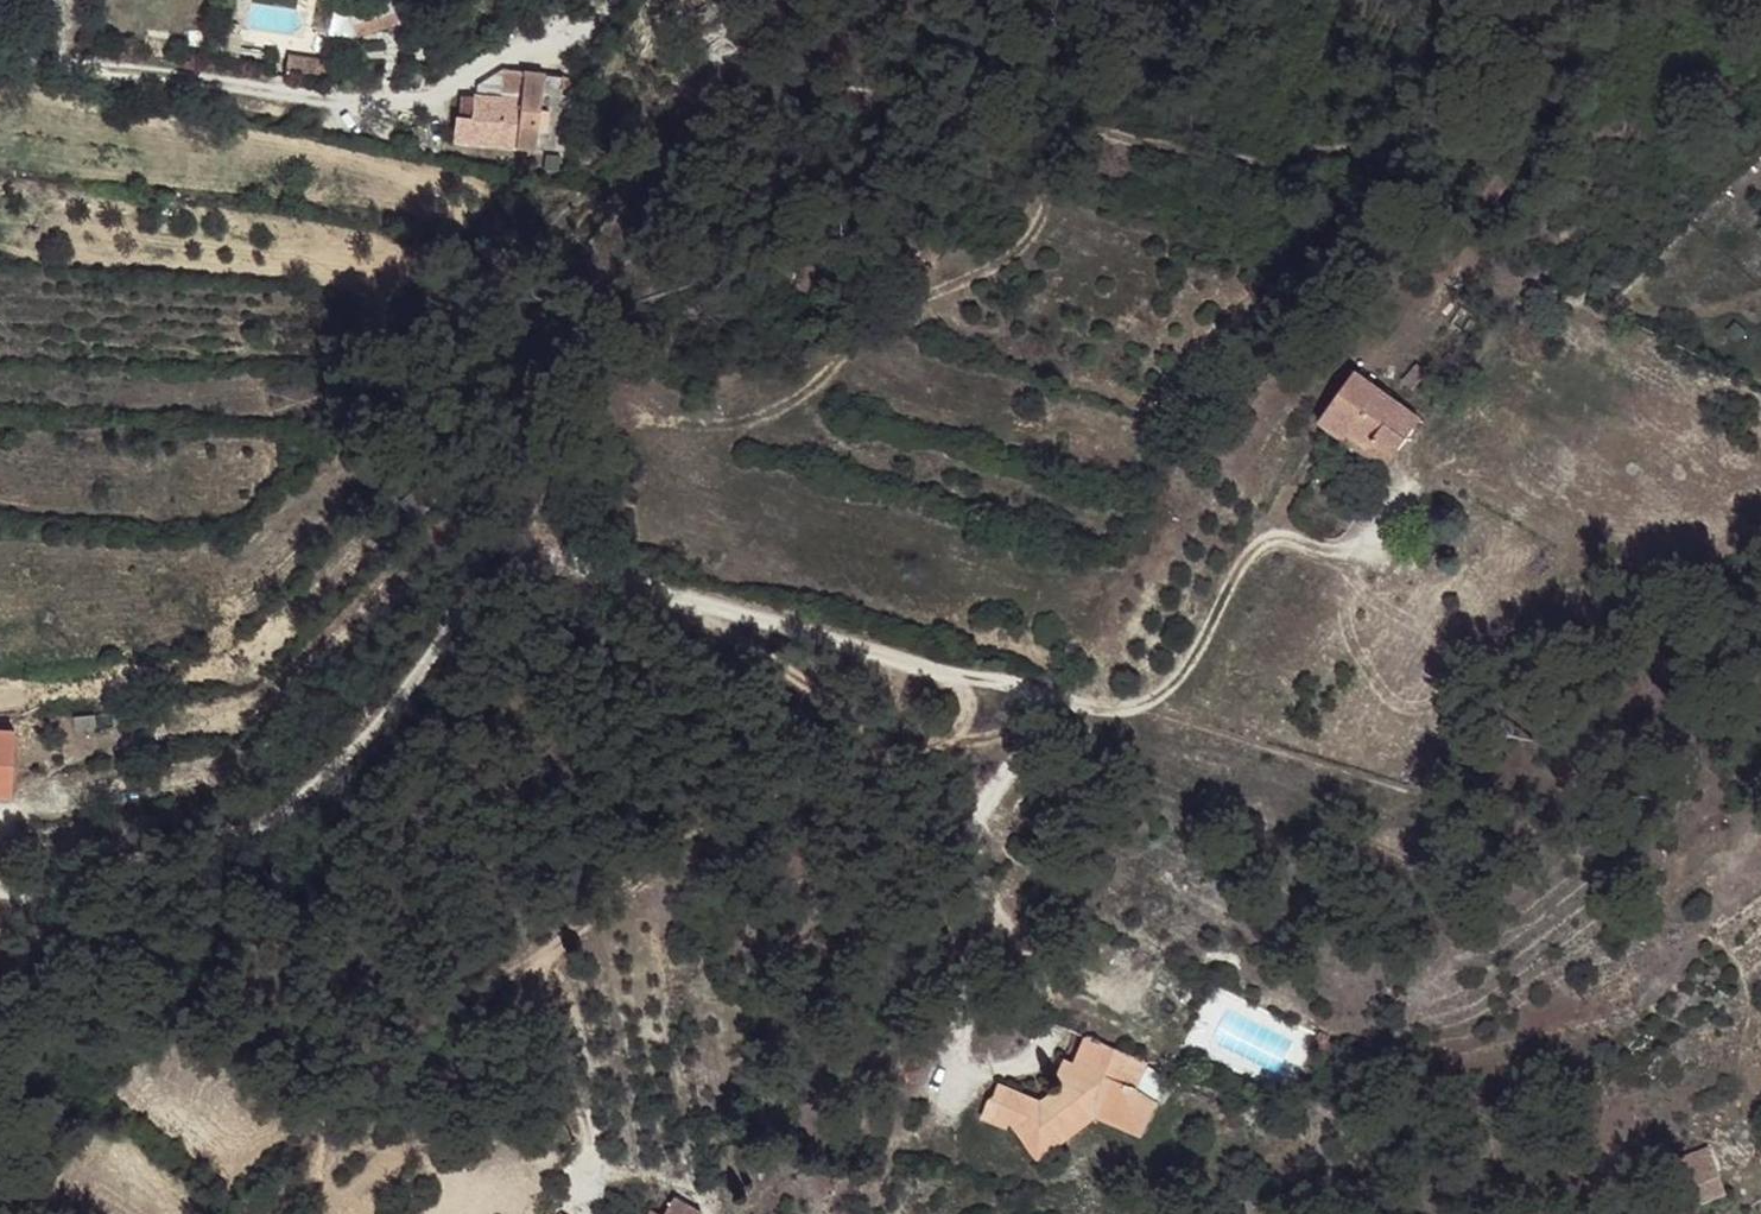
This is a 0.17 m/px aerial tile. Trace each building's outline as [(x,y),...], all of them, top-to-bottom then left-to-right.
[(303,33),(326,37),(331,0),(308,0),(303,33)] [(328,60),(290,54),(287,75),(326,80),(328,60)] [(1506,88),(1522,94),(1527,77),(1512,72),(1506,88)] [(457,121),(454,145),(555,159),(564,95),(546,93),(547,82),(507,77),(504,102),(478,99),(476,104),(475,122),(464,122),(457,121)] [(466,102),(464,122),(475,122),(476,104),(466,102)] [(1448,323),(1460,332),(1471,314),(1460,307),(1448,323)] [(1362,382),(1347,401),(1414,448),(1427,430),(1362,382)] [(1347,401),(1325,432),(1351,451),(1356,443),(1375,457),(1380,452),(1402,466),(1414,448),(1347,401)] [(1356,443),(1351,451),(1391,480),(1402,466),(1380,452),(1375,457),(1356,443)] [(27,770),(26,724),(0,724),(0,774),(27,770)] [(27,770),(0,774),(0,778),(27,778),(27,770)] [(26,793),(27,778),(0,778),(0,794),(26,793)] [(1079,1030),(1077,1036),(1133,1060),(1136,1054),(1079,1030)] [(994,1085),(983,1112),(1005,1123),(1023,1149),(1036,1140),(1040,1145),(1084,1115),(1072,1100),(1129,1121),(1142,1092),(1125,1077),(1133,1060),(1077,1036),(1071,1051),(1064,1066),(1062,1073),(1028,1099),(994,1085)] [(1051,1062),(1064,1066),(1071,1051),(1058,1046),(1051,1062)] [(1036,1140),(1023,1149),(1031,1165),(1099,1122),(1122,1132),(1129,1121),(1072,1100),(1084,1115),(1040,1145),(1036,1140)] [(983,1112),(977,1120),(1001,1129),(1005,1123),(983,1112)] [(1685,1164),(1652,1180),(1665,1207),(1698,1189),(1685,1164)] [(1665,1207),(1669,1213),(1692,1213),(1707,1207),(1698,1189),(1665,1207)] [(695,1208),(664,1197),(658,1213),(693,1213),(695,1208)]
